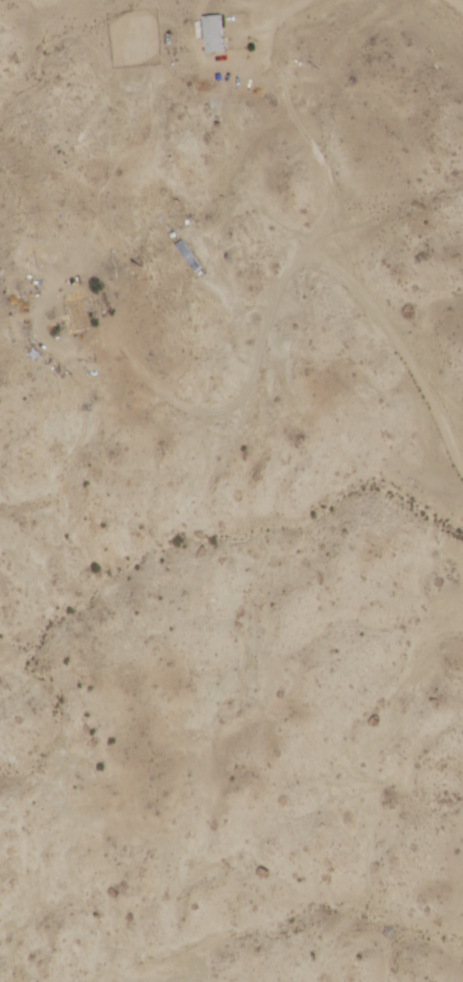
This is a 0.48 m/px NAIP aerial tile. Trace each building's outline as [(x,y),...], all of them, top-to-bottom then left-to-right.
[(204,15),(205,52),(224,52),(223,14),(204,15)] [(175,244),(193,273),(201,268),(182,239),(175,244)] [(70,331),(90,327),(84,296),(63,301),(70,331)]
